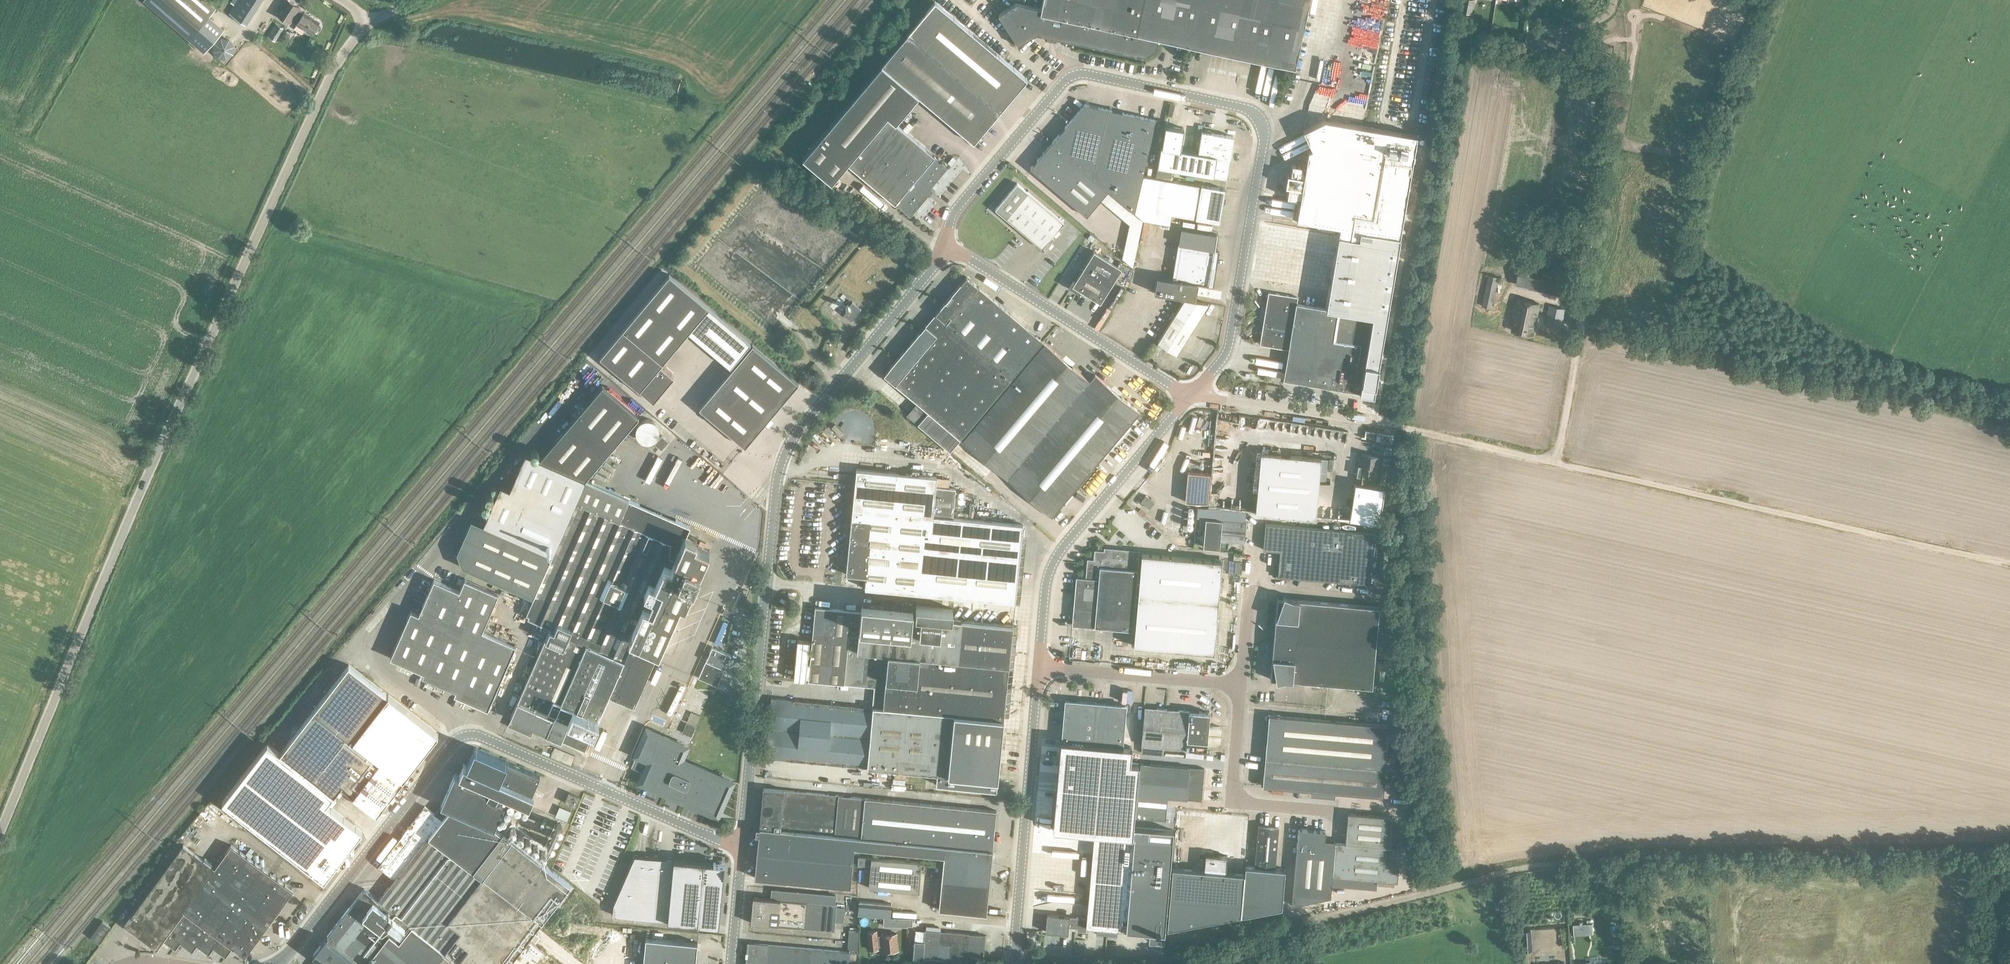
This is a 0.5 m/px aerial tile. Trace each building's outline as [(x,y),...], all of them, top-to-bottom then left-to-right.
[(216,8),(207,0),(145,0),(189,39),(216,8)] [(230,13),(246,23),(262,0),(238,0),(230,13)] [(301,7),(290,0),(284,0),(275,13),(291,23),(292,21),(296,24),(295,25),(311,35),(313,32),(315,33),(317,33),(321,27),(320,24),(318,23),(319,21),(304,12),(303,12),(300,9),(301,7)] [(1001,18),(1018,45),(1036,34),(1047,36),(1046,40),(1056,42),(1057,38),(1143,56),(1156,48),(1158,38),(1295,67),(1310,0),(1043,0),(1041,8),(1016,3),(998,14),(1001,18)] [(276,41),(284,28),(276,23),(268,36),(276,41)] [(908,33),(859,92),(895,123),(918,96),(974,142),(1000,111),(908,33)] [(1523,33),(1516,33),(1515,44),(1522,45),(1523,33)] [(1535,36),(1532,52),(1559,57),(1562,41),(1561,41),(1552,39),(1535,36)] [(895,123),(859,92),(803,158),(831,182),(847,163),(911,216),(928,195),(926,193),(948,167),(895,123)] [(1085,103),(1068,123),(1096,147),(1105,108),(1085,103)] [(1105,108),(1096,147),(1090,174),(1135,212),(1143,175),(1155,119),(1105,108)] [(1289,186),(1287,196),(1300,198),(1297,218),(1340,226),(1339,234),(1359,238),(1361,229),(1400,236),(1417,135),(1325,119),(1303,129),(1312,148),(1308,150),(1306,166),(1292,163),(1291,173),(1288,173),(1286,186),(1289,186)] [(1068,123),(1052,142),(1090,174),(1096,147),(1068,123)] [(1161,146),(1157,166),(1227,178),(1234,136),(1212,132),(1211,131),(1210,132),(1202,131),(1198,152),(1180,149),(1184,128),(1165,125),(1161,146)] [(1090,174),(1052,142),(1030,168),(1087,216),(1100,199),(1107,191),(1134,212),(1135,212),(1090,174)] [(1143,175),(1135,212),(1134,212),(1144,219),(1170,224),(1172,214),(1220,222),(1225,189),(1143,175)] [(1042,248),(1064,222),(1015,181),(993,207),(1042,248)] [(1157,276),(1154,292),(1194,298),(1197,283),(1209,285),(1212,267),(1216,267),(1213,266),(1215,250),(1219,251),(1219,250),(1214,249),(1216,234),(1181,228),(1178,243),(1172,278),(1157,276)] [(1532,249),(1531,255),(1541,257),(1543,250),(1532,249)] [(1100,302),(1122,268),(1094,251),(1076,280),(1073,278),(1068,286),(1078,292),(1080,289),(1100,302)] [(1365,271),(1369,255),(1363,254),(1360,269),(1365,271)] [(1522,256),(1519,272),(1537,276),(1534,289),(1558,294),(1564,265),(1522,256)] [(688,331),(709,307),(669,274),(600,356),(654,401),(674,377),(660,365),(688,331)] [(1499,277),(1489,274),(1482,307),(1493,309),(1499,277)] [(899,289),(908,280),(903,275),(894,285),(899,289)] [(1017,382),(1048,345),(967,276),(952,294),(989,326),(973,345),(1017,382)] [(870,296),(879,304),(888,294),(879,286),(870,296)] [(1359,391),(1370,323),(1372,316),(1297,304),(1298,297),(1269,292),(1266,294),(1268,297),(1262,329),(1259,331),(1262,334),(1261,338),(1258,341),(1260,344),(1289,349),(1284,379),(1359,391)] [(989,326),(952,294),(936,313),(973,345),(989,326)] [(1185,299),(1176,313),(1158,342),(1176,354),(1208,303),(1185,299)] [(1512,330),(1533,334),(1540,303),(1519,299),(1512,330)] [(848,309),(844,314),(851,320),(861,308),(852,301),(849,305),(848,304),(845,307),(848,309)] [(1549,305),(1545,326),(1562,329),(1566,308),(1549,305)] [(709,307),(688,331),(730,366),(751,342),(709,307)] [(928,327),(926,325),(884,374),(917,402),(934,416),(960,439),(966,443),(1017,382),(973,345),(936,313),(935,313),(937,315),(928,327)] [(821,319),(829,329),(833,326),(824,316),(821,319)] [(799,383),(797,381),(752,344),(699,407),(745,446),(799,383)] [(1048,345),(1017,382),(966,443),(1052,516),(1140,412),(1095,374),(1090,381),(1048,345)] [(834,360),(841,367),(856,352),(852,348),(843,357),(840,354),(834,360)] [(592,382),(599,372),(584,362),(578,372),(592,382)] [(603,385),(539,459),(562,469),(585,479),(639,416),(603,385)] [(917,402),(907,414),(950,451),(960,439),(934,416),(917,402)] [(653,419),(649,418),(645,418),(641,420),(638,423),(637,426),(636,430),(637,434),(639,438),(642,440),(646,441),(650,441),(654,440),(657,437),(659,433),(659,429),(658,425),(656,422),(653,419)] [(1281,418),(1279,426),(1287,427),(1289,420),(1281,418)] [(669,441),(662,434),(655,443),(662,449),(669,441)] [(1285,434),(1282,439),(1289,444),(1293,440),(1285,434)] [(1309,447),(1317,448),(1318,438),(1309,437),(1309,447)] [(1315,517),(1321,457),(1261,452),(1255,512),(1315,517)] [(500,486),(483,525),(553,555),(576,502),(552,491),(562,469),(539,459),(527,453),(511,490),(500,486)] [(1366,483),(1366,482),(1368,472),(1376,473),(1378,456),(1362,454),(1361,461),(1358,461),(1355,481),(1366,483)] [(562,469),(552,491),(576,502),(586,479),(585,479),(562,469)] [(865,588),(955,596),(965,597),(969,558),(1019,563),(1023,524),(953,517),(956,488),(949,487),(936,486),(937,476),(856,469),(846,574),(866,576),(865,588)] [(1210,473),(1188,471),(1185,500),(1207,502),(1210,473)] [(511,719),(508,726),(531,736),(535,728),(547,734),(585,751),(594,730),(600,719),(599,719),(609,696),(625,659),(634,640),(659,651),(681,602),(686,604),(711,545),(697,539),(699,534),(688,530),(691,525),(628,498),(632,489),(599,475),(595,483),(586,479),(576,502),(553,555),(534,598),(527,614),(529,615),(528,618),(548,627),(550,628),(518,702),(510,719),(511,719)] [(1383,485),(1355,481),(1350,519),(1378,523),(1383,485)] [(1149,508),(1152,505),(1155,502),(1146,495),(1141,501),(1149,508)] [(1246,521),(1205,518),(1203,546),(1219,548),(1220,540),(1244,542),(1246,521)] [(459,548),(457,553),(462,567),(534,598),(553,555),(483,525),(472,520),(462,541),(460,541),(458,547),(459,548)] [(1145,528),(1152,532),(1156,526),(1149,521),(1145,528)] [(1302,578),(1307,527),(1265,524),(1263,549),(1280,551),(1278,576),(1302,578)] [(1375,533),(1307,527),(1302,578),(1370,584),(1375,533)] [(805,541),(819,542),(820,530),(807,528),(805,541)] [(1087,557),(1086,577),(1076,577),(1072,624),(1133,630),(1132,645),(1213,652),(1222,560),(1218,560),(1137,552),(1138,549),(1102,546),(1102,548),(1093,548),(1091,557),(1087,557)] [(1225,558),(1241,558),(1241,549),(1224,549),(1225,558)] [(414,562),(421,566),(428,556),(421,551),(414,562)] [(1015,602),(1019,563),(969,558),(965,597),(1015,602)] [(831,576),(831,563),(806,563),(806,571),(817,571),(817,576),(831,576)] [(424,672),(423,676),(431,679),(438,682),(456,690),(482,630),(498,593),(465,578),(460,590),(445,625),(424,672)] [(434,579),(419,614),(445,625),(460,590),(434,579)] [(1285,679),(1372,687),(1379,607),(1292,599),(1284,596),(1282,598),(1277,598),(1270,678),(1275,678),(1276,681),(1285,679)] [(768,742),(767,757),(798,760),(808,761),(829,763),(839,764),(869,767),(871,767),(908,771),(919,772),(931,773),(937,774),(936,784),(997,790),(1004,718),(1013,624),(951,619),(952,608),(916,605),(915,615),(912,615),(912,608),(862,603),(861,611),(815,607),(812,642),(809,679),(874,686),(872,707),(772,697),(771,712),(770,727),(768,742)] [(735,612),(725,608),(723,613),(733,618),(735,612)] [(411,610),(390,657),(408,665),(415,668),(424,672),(445,625),(419,614),(411,610)] [(456,690),(455,694),(463,698),(462,699),(469,702),(470,700),(488,709),(516,645),(482,630),(456,690)] [(809,679),(812,642),(810,642),(810,641),(797,640),(794,679),(806,681),(806,679),(809,679)] [(731,654),(712,646),(699,677),(717,685),(731,654)] [(349,664),(280,753),(333,795),(341,785),(354,794),(380,761),(353,739),(388,695),(349,664)] [(682,673),(680,682),(696,687),(699,678),(682,673)] [(1355,713),(1356,693),(1345,693),(1344,713),(1355,713)] [(388,695),(353,739),(380,761),(354,794),(376,811),(377,812),(403,779),(417,761),(438,733),(413,713),(388,694),(388,695)] [(1126,705),(1071,701),(1066,700),(1057,800),(1087,803),(1086,813),(1117,815),(1126,705)] [(1186,749),(1190,711),(1145,707),(1142,745),(1185,749),(1186,749)] [(1186,749),(1191,749),(1206,751),(1210,712),(1190,711),(1186,749)] [(1263,786),(1310,790),(1383,796),(1389,725),(1269,715),(1263,786)] [(687,723),(685,727),(684,728),(693,732),(696,727),(687,723)] [(692,761),(688,759),(687,761),(682,759),(688,746),(647,728),(635,754),(636,755),(649,760),(643,772),(639,781),(718,816),(733,781),(691,763),(692,761)] [(267,744),(223,801),(324,880),(363,831),(327,803),(333,795),(280,753),(267,744)] [(425,806),(379,866),(395,878),(379,899),(364,888),(313,954),(319,959),(315,963),(509,963),(571,884),(503,832),(495,828),(509,796),(530,806),(534,794),(533,794),(540,775),(475,747),(467,765),(464,764),(459,774),(455,772),(441,805),(450,809),(444,816),(439,812),(437,815),(425,806)] [(649,760),(636,755),(631,767),(643,772),(649,760)] [(1204,768),(1149,763),(1141,763),(1136,816),(1165,819),(1167,797),(1201,800),(1204,768)] [(939,909),(987,914),(997,810),(764,788),(760,827),(756,827),(756,834),(759,835),(755,877),(850,886),(854,847),(944,856),(939,909)] [(580,796),(569,791),(565,802),(576,807),(580,796)] [(558,804),(556,815),(568,818),(570,807),(558,804)] [(200,815),(215,821),(219,812),(204,806),(200,815)] [(1345,842),(1335,841),(1332,875),(1397,881),(1400,847),(1390,846),(1392,817),(1348,813),(1345,842)] [(1255,865),(1275,867),(1278,827),(1259,825),(1255,865)] [(1325,831),(1298,829),(1292,904),(1331,896),(1331,887),(1332,875),(1335,841),(1325,840),(1325,831)] [(1087,918),(1086,927),(1150,932),(1149,940),(1164,942),(1173,840),(1094,833),(1094,834),(1093,847),(1087,918)] [(1219,840),(1219,849),(1197,850),(1197,857),(1232,856),(1232,840),(1219,840)] [(183,844),(125,924),(145,939),(150,932),(162,941),(163,940),(184,911),(215,867),(183,844)] [(184,911),(163,940),(175,949),(180,942),(192,951),(197,945),(209,954),(213,947),(226,956),(233,947),(245,956),(293,890),(231,845),(215,867),(184,911)] [(614,904),(613,914),(717,924),(723,864),(635,855),(614,904)] [(919,892),(921,862),(859,856),(858,865),(871,866),(869,887),(919,892)] [(1244,873),(1241,914),(1282,907),(1285,869),(1245,865),(1244,873)] [(1244,873),(1172,867),(1167,928),(1241,914),(1244,873)] [(751,922),(835,930),(836,921),(837,907),(837,904),(836,904),(836,896),(772,890),(771,898),(753,897),(751,922)] [(1711,896),(1712,904),(1737,904),(1736,895),(1711,896)] [(553,926),(579,922),(576,899),(557,902),(558,909),(551,910),(553,926)] [(891,917),(891,916),(892,904),(859,901),(858,914),(884,917),(891,917)] [(1434,902),(1434,914),(1451,915),(1452,903),(1434,902)] [(1844,902),(1834,906),(1840,920),(1850,916),(1844,902)] [(1964,914),(1963,904),(1952,905),(1952,915),(1964,914)] [(1482,905),(1471,906),(1471,918),(1482,917),(1482,905)] [(837,907),(836,921),(844,922),(845,907),(837,907)] [(1416,909),(1403,910),(1404,919),(1416,918),(1416,909)] [(1856,912),(1856,920),(1876,919),(1876,911),(1856,912)] [(1087,918),(1070,917),(1070,916),(1047,914),(1046,931),(1068,933),(1069,927),(1077,928),(1077,931),(1086,932),(1086,927),(1087,918)] [(1803,919),(1803,915),(1793,915),(1793,927),(1811,927),(1811,920),(1803,919)] [(902,918),(894,918),(894,926),(902,926),(902,918)] [(1791,928),(1791,919),(1767,919),(1767,928),(1791,928)] [(91,937),(99,943),(111,927),(103,921),(91,937)] [(1961,929),(1961,922),(1949,921),(1948,928),(1961,929)] [(1572,931),(1573,953),(1596,951),(1596,950),(1617,948),(1615,928),(1572,931)] [(879,948),(878,937),(878,930),(867,931),(869,950),(880,949),(879,948)] [(915,941),(913,963),(944,963),(944,959),(967,961),(968,955),(984,956),(985,935),(925,930),(925,931),(924,941),(915,941)] [(924,941),(925,931),(915,930),(914,941),(915,941),(924,941)] [(162,941),(150,932),(145,939),(157,948),(162,941)] [(882,937),(878,937),(879,948),(883,948),(883,951),(899,950),(897,933),(881,935),(882,937)] [(1857,934),(1857,942),(1879,942),(1879,935),(1857,934)] [(1922,945),(1922,936),(1905,937),(1905,946),(1922,945)] [(643,963),(650,963),(695,963),(698,942),(646,937),(643,963)] [(601,940),(578,940),(578,950),(573,950),(573,963),(601,963),(601,940)] [(530,941),(524,949),(533,956),(538,960),(544,952),(530,941)] [(1814,941),(1790,942),(1790,950),(1814,949),(1814,941)] [(848,951),(749,943),(748,952),(746,952),(746,957),(748,957),(747,963),(849,963),(850,951),(848,951)] [(524,949),(521,953),(530,960),(533,956),(524,949)] [(1770,955),(1770,963),(1790,963),(1790,955),(1770,955)]
